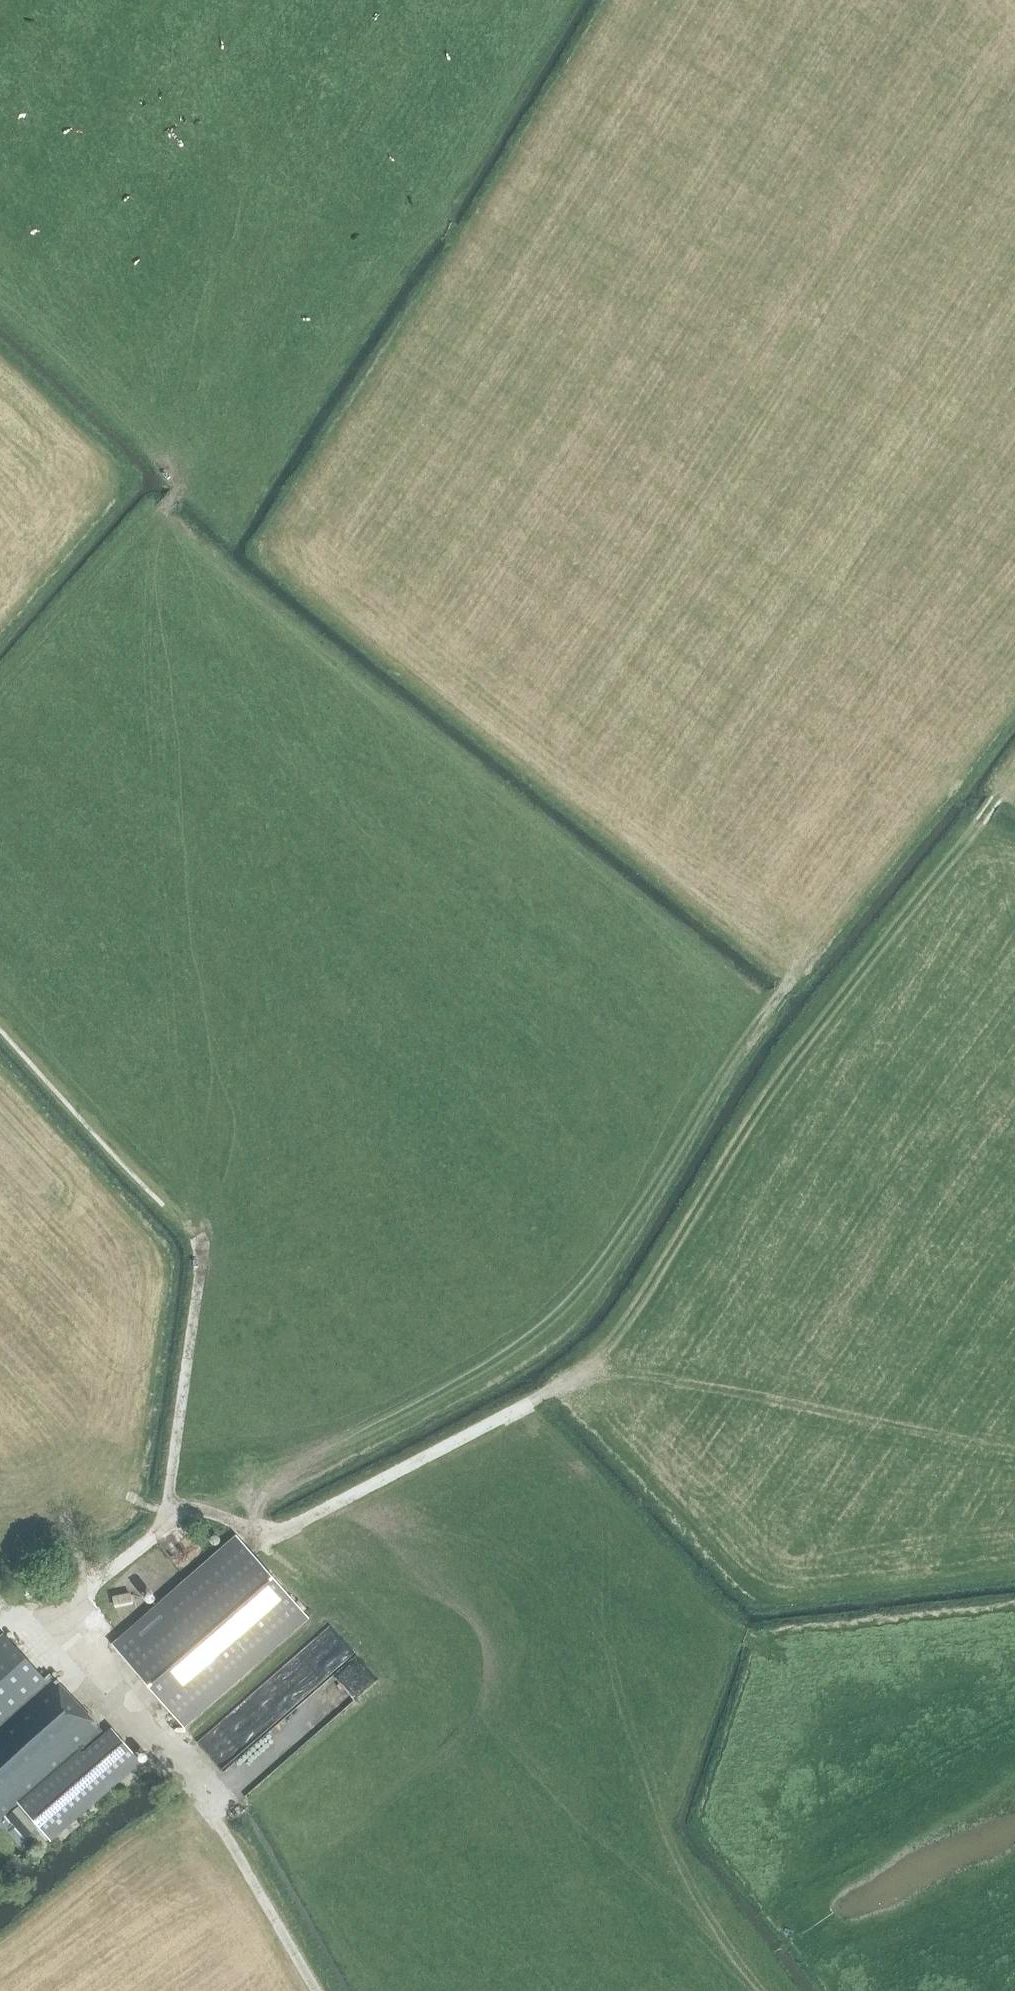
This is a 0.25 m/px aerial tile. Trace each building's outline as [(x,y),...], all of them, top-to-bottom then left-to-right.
[(235,1535),(111,1644),(184,1727),(308,1619),(235,1535)] [(2,1635),(0,1637),(0,1816),(16,1802),(50,1841),(141,1762),(111,1728),(104,1734),(49,1674),(42,1680),(2,1635)]
